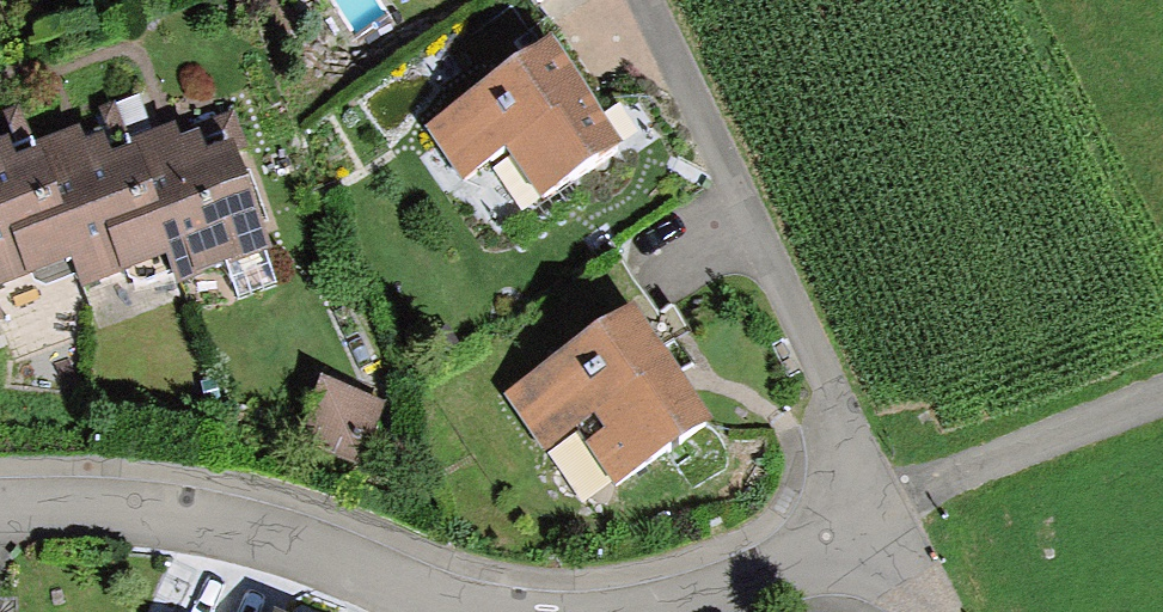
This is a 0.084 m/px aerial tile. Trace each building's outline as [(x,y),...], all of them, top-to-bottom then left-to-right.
[(620,138),(552,38),(426,123),(460,172),(503,143),(537,194),(620,138)] [(70,257),(83,286),(166,254),(176,283),(273,245),(226,128),(201,138),(192,116),(159,129),(130,140),(129,135),(105,145),(99,129),(83,135),(79,125),(66,131),(37,142),(34,134),(11,143),(7,134),(0,137),(0,283),(70,257)] [(627,302),(508,390),(550,448),(577,428),(619,484),(712,416),(627,302)] [(382,398),(322,376),(299,438),(359,460),(382,398)] [(262,611),(291,611),(267,601),(262,611)]
